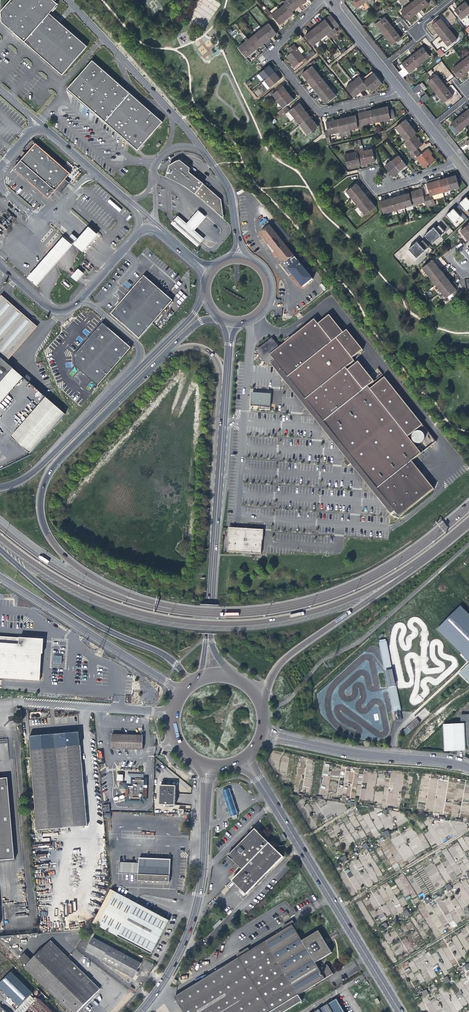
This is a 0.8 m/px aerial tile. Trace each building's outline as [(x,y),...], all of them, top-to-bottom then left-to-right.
[(25,41),(51,12),(58,4),(56,1),(57,0),(10,0),(1,10),(2,20),(25,41)] [(285,4),(292,13),(296,10),(299,7),(293,0),(286,0),(284,2),(285,4)] [(366,2),(365,0),(351,0),(357,9),(366,2)] [(412,3),(419,12),(424,8),(429,4),(426,0),(416,0),(412,3)] [(468,14),(468,7),(465,2),(460,6),(455,10),(462,19),(468,14)] [(413,17),(419,12),(412,3),(401,12),(408,21),(413,17)] [(285,4),(279,9),(287,20),(290,17),(294,15),(292,13),(285,4)] [(284,22),(287,20),(279,9),(276,6),(270,12),(267,8),(264,10),(272,20),(274,18),(280,25),(284,22)] [(69,29),(51,12),(25,41),(44,57),(69,29)] [(331,15),(326,20),(334,29),(335,28),(339,25),(331,15)] [(375,25),(383,35),(393,27),(390,23),(385,17),(375,25)] [(431,26),(440,36),(449,29),(441,18),(436,22),(431,26)] [(323,21),(319,25),(327,36),(329,38),(338,32),(335,28),(334,29),(326,20),(323,21)] [(269,23),(262,29),(270,39),(273,37),(277,34),(269,23)] [(315,28),(312,30),(320,41),(327,36),(319,25),(315,28)] [(397,33),(393,27),(383,35),(392,46),(401,38),(397,33)] [(88,46),(69,29),(44,57),(62,74),(88,46)] [(262,29),(255,34),(264,45),(267,42),(270,39),(262,29)] [(457,39),(449,29),(440,36),(444,42),(448,47),(457,39)] [(309,33),(305,36),(314,46),(320,41),(312,30),(309,33)] [(255,34),(248,39),(257,50),(260,47),(264,45),(255,34)] [(252,54),(257,50),(248,39),(238,47),(247,58),(252,54)] [(288,49),(291,53),(286,57),(290,61),(294,67),(302,61),(305,63),(316,54),(314,52),(309,55),(308,54),(304,57),(301,54),(304,52),(300,47),(297,49),(294,44),(288,49)] [(418,51),(413,56),(420,64),(430,56),(423,47),(418,51)] [(409,73),(420,64),(413,56),(408,59),(402,64),(409,73)] [(69,87),(73,91),(98,63),(94,59),(69,87)] [(305,78),(307,81),(318,72),(313,66),(317,63),(315,60),(307,66),(309,68),(302,74),(305,78)] [(468,71),(468,68),(463,61),(453,69),(460,78),(465,74),(468,71)] [(130,92),(98,63),(73,91),(91,107),(106,120),(130,92)] [(405,76),(409,73),(402,64),(400,66),(403,69),(401,71),(405,76)] [(270,66),(259,74),(264,80),(265,81),(275,73),(273,69),(270,66)] [(323,79),(318,72),(307,81),(310,85),(313,88),(323,79)] [(278,76),(275,73),(265,81),(262,83),(268,90),(281,79),(278,76)] [(374,73),(364,82),(368,87),(372,92),(378,88),(383,84),(374,73)] [(428,82),(436,93),(445,85),(442,81),(437,75),(428,82)] [(360,76),(353,82),(361,93),(365,90),(368,87),(364,82),(360,76)] [(328,86),(323,79),(313,88),(316,91),(318,94),(328,86)] [(359,95),(361,93),(353,82),(346,87),(355,98),(359,95)] [(424,91),(427,89),(422,82),(413,88),(423,103),(429,98),(424,91)] [(450,91),(445,85),(436,93),(444,103),(453,96),(450,91)] [(272,95),(278,101),(288,93),(286,90),(283,86),(276,92),(274,90),(264,97),(266,100),(272,95)] [(336,96),(328,86),(318,94),(322,99),(326,104),(331,100),(336,96)] [(130,92),(106,120),(139,150),(164,121),(130,92)] [(279,112),(281,114),(288,108),(287,106),(294,100),(291,96),(288,93),(278,101),(283,108),(279,112)] [(291,121),(292,120),(305,110),(303,107),(300,103),(290,111),(288,108),(281,114),(278,116),(280,118),(286,114),(291,121)] [(385,107),(379,108),(382,121),(391,119),(396,118),(394,112),(390,113),(389,111),(388,106),(385,107)] [(376,109),(371,110),(374,123),(382,121),(379,108),(376,109)] [(299,123),(300,125),(311,116),(308,113),(305,110),(292,120),(296,126),(299,123)] [(360,120),(357,121),(358,128),(359,130),(362,129),(361,126),(374,123),(371,110),(365,111),(358,113),(360,120)] [(350,130),(358,128),(357,121),(355,115),(351,116),(347,117),(350,130)] [(468,124),(468,123),(462,115),(457,119),(452,123),(453,125),(450,127),(456,134),(468,124)] [(315,122),(311,116),(300,125),(308,135),(319,127),(315,122)] [(342,132),(350,130),(347,117),(343,118),(338,119),(342,132)] [(329,135),(342,132),(338,119),(333,120),(326,122),(328,131),(325,132),(328,144),(331,143),(329,135)] [(396,127),(401,134),(412,126),(409,123),(406,119),(396,127)] [(401,134),(406,141),(415,134),(417,133),(414,130),(412,126),(401,134)] [(419,140),(415,134),(406,141),(404,143),(413,153),(411,155),(412,157),(420,152),(418,149),(423,145),(419,140)] [(66,179),(71,173),(36,143),(15,169),(17,171),(45,195),(50,199),(58,189),(58,188),(60,189),(61,189),(62,188),(63,187),(63,186),(62,184),(66,179)] [(358,167),(364,166),(360,149),(360,146),(354,147),(356,153),(345,155),(348,169),(354,167),(355,168),(358,167)] [(363,148),(360,149),(364,166),(367,165),(367,164),(372,163),(376,162),(373,149),(364,151),(363,148)] [(422,154),(420,152),(412,157),(416,161),(418,160),(425,169),(436,160),(433,157),(432,155),(433,154),(429,148),(422,154)] [(399,155),(392,160),(401,171),(404,169),(407,166),(399,155)] [(204,182),(196,176),(191,171),(191,167),(181,159),(177,160),(171,164),(168,172),(167,176),(188,187),(196,193),(204,182)] [(398,174),(401,171),(392,160),(385,166),(393,177),(398,174)] [(452,176),(448,178),(451,190),(460,188),(456,175),(452,176)] [(443,179),(439,180),(443,193),(451,190),(448,178),(443,179)] [(63,193),(71,183),(66,179),(62,184),(63,186),(63,187),(62,188),(61,189),(60,189),(58,188),(58,189),(63,193)] [(430,195),(427,196),(430,207),(436,205),(434,199),(433,196),(443,193),(439,180),(434,182),(428,183),(427,184),(430,195)] [(225,219),(221,200),(204,184),(205,183),(204,182),(196,193),(225,219)] [(346,192),(352,198),(362,190),(360,187),(357,183),(346,192)] [(427,208),(430,207),(427,196),(424,197),(422,189),(416,191),(409,193),(413,206),(426,202),(427,208)] [(366,194),(362,190),(352,198),(357,205),(368,196),(366,194)] [(414,209),(413,206),(409,193),(406,194),(401,195),(405,208),(407,207),(408,210),(414,209)] [(397,196),(393,197),(397,210),(405,208),(401,195),(397,196)] [(372,202),(368,196),(357,205),(365,215),(376,207),(372,202)] [(384,214),(397,210),(393,197),(387,199),(381,201),(384,214)] [(468,215),(468,212),(467,210),(468,209),(468,201),(466,197),(458,204),(468,215)] [(120,212),(122,210),(110,199),(108,202),(120,212)] [(446,215),(455,227),(467,218),(462,212),(458,214),(454,209),(446,215)] [(194,230),(206,216),(200,211),(188,225),(178,216),(173,222),(199,245),(204,239),(194,230)] [(16,219),(9,214),(0,224),(0,236),(16,219)] [(424,236),(432,244),(444,231),(437,224),(424,236)] [(468,241),(468,224),(466,226),(461,231),(465,236),(468,241)] [(75,243),(84,251),(99,234),(90,226),(75,243)] [(291,239),(291,237),(283,226),(280,226),(275,230),(272,227),(262,235),(285,262),(286,263),(285,263),(287,265),(288,264),(292,269),(290,271),(301,284),(302,284),(305,288),(307,287),(315,280),(308,271),(314,266),(307,257),(292,257),(292,249),(287,243),(291,239)] [(73,244),(64,236),(28,276),(38,284),(73,244)] [(414,261),(429,247),(422,240),(418,243),(416,241),(405,252),(414,261)] [(423,268),(430,278),(441,270),(437,265),(433,260),(423,268)] [(287,265),(285,263),(283,265),(289,272),(290,271),(292,269),(288,264),(287,265)] [(78,281),(85,273),(79,268),(72,276),(78,281)] [(430,278),(436,285),(446,276),(444,274),(441,270),(430,278)] [(113,313),(141,339),(174,301),(146,276),(113,313)] [(436,285),(441,291),(451,283),(449,280),(446,276),(436,285)] [(454,281),(451,283),(441,291),(446,298),(457,290),(456,288),(455,287),(457,285),(454,281)] [(179,299),(177,302),(180,305),(187,297),(180,291),(176,296),(179,299)] [(0,297),(0,358),(6,363),(36,326),(2,295),(0,297)] [(439,443),(388,378),(373,390),(371,387),(377,382),(361,362),(351,371),(349,369),(357,362),(355,359),(366,351),(350,330),(346,333),(332,316),(321,325),(317,320),(282,348),(275,338),(258,352),(270,367),(277,361),(398,513),(402,518),(437,490),(415,462),(439,443)] [(99,386),(133,348),(104,323),(75,355),(76,366),(99,386)] [(22,377),(6,363),(0,358),(0,403),(22,377)] [(398,513),(277,361),(273,364),(350,460),(350,459),(354,464),(354,465),(394,516),(398,513)] [(273,395),(254,393),(253,406),(262,406),(262,410),(272,411),(273,395)] [(63,413),(45,397),(35,409),(53,425),(63,413)] [(35,409),(10,437),(29,453),(53,425),(35,409)] [(354,465),(354,464),(350,459),(350,460),(346,462),(350,467),(354,465)] [(228,539),(230,539),(229,552),(262,554),(262,541),(264,541),(264,531),(229,529),(228,539)] [(437,629),(468,662),(468,614),(460,606),(437,629)] [(42,654),(44,655),(44,645),(45,640),(31,639),(0,637),(0,679),(40,681),(42,654)] [(391,670),(385,641),(380,642),(386,671),(391,670)] [(55,656),(54,664),(62,665),(63,657),(55,656)] [(459,672),(468,682),(468,662),(459,672)] [(391,670),(386,671),(388,684),(394,683),(391,670)] [(395,686),(389,687),(394,712),(400,711),(395,686)] [(461,714),(461,721),(464,721),(465,723),(466,750),(466,751),(468,751),(468,714),(461,714)] [(403,733),(407,737),(421,724),(417,720),(403,733)] [(466,750),(465,723),(443,724),(445,751),(456,751),(466,750)] [(38,830),(88,826),(80,733),(77,733),(62,735),(30,738),(38,830)] [(136,750),(144,750),(144,745),(145,736),(143,736),(115,735),(114,749),(136,750)] [(327,785),(330,764),(325,763),(322,782),(323,782),(323,785),(327,785)] [(339,786),(337,794),(344,796),(355,798),(355,796),(359,797),(361,785),(357,784),(357,782),(365,783),(366,776),(358,775),(358,774),(353,773),(354,772),(346,770),(343,787),(339,786)] [(398,808),(404,774),(388,772),(383,802),(382,802),(382,805),(398,808)] [(144,776),(130,775),(130,779),(129,786),(129,802),(144,803),(144,800),(146,800),(146,780),(144,780),(144,776)] [(424,811),(443,814),(448,781),(430,778),(429,780),(424,779),(422,792),(427,793),(424,811)] [(16,859),(9,779),(0,780),(0,861),(16,859)] [(162,787),(161,805),(176,805),(176,798),(176,792),(177,787),(162,787)] [(230,789),(223,792),(231,818),(238,815),(230,789)] [(241,868),(244,870),(272,844),(258,829),(252,834),(230,856),(238,864),(241,868)] [(285,858),(272,844),(244,870),(233,881),(246,895),(285,858)] [(139,881),(163,882),(170,883),(170,877),(170,859),(140,858),(139,864),(120,863),(120,874),(139,874),(139,881)] [(94,923),(103,927),(108,930),(114,933),(119,935),(136,944),(151,951),(165,925),(168,918),(154,911),(148,908),(138,903),(136,902),(111,890),(102,907),(94,923)] [(398,910),(402,908),(394,894),(390,896),(398,910)] [(464,914),(456,898),(450,901),(449,899),(439,904),(447,920),(452,917),(454,920),(449,923),(452,928),(457,926),(456,923),(461,921),(459,917),(464,914)] [(391,901),(386,903),(387,904),(382,908),(386,916),(391,913),(392,914),(396,911),(391,901)] [(378,916),(382,921),(387,918),(383,913),(378,916)] [(177,996),(186,1011),(290,1011),(303,1004),(301,999),(299,997),(328,979),(335,975),(330,966),(322,971),(319,967),(317,964),(334,954),(326,942),(321,933),(304,942),(295,927),(234,962),(177,996)] [(86,948),(102,957),(109,943),(93,934),(86,948)] [(26,968),(43,984),(69,957),(52,940),(26,968)] [(141,960),(109,943),(102,957),(101,958),(115,965),(114,968),(130,980),(134,975),(139,969),(137,968),(141,960)] [(69,957),(43,984),(73,1011),(77,1011),(88,1001),(98,990),(101,986),(83,970),(78,965),(69,957)] [(16,1011),(18,1011),(26,1011),(27,1011),(54,1011),(39,998),(36,1000),(32,995),(16,1011)] [(338,1002),(320,1011),(345,1011),(338,1002)]
